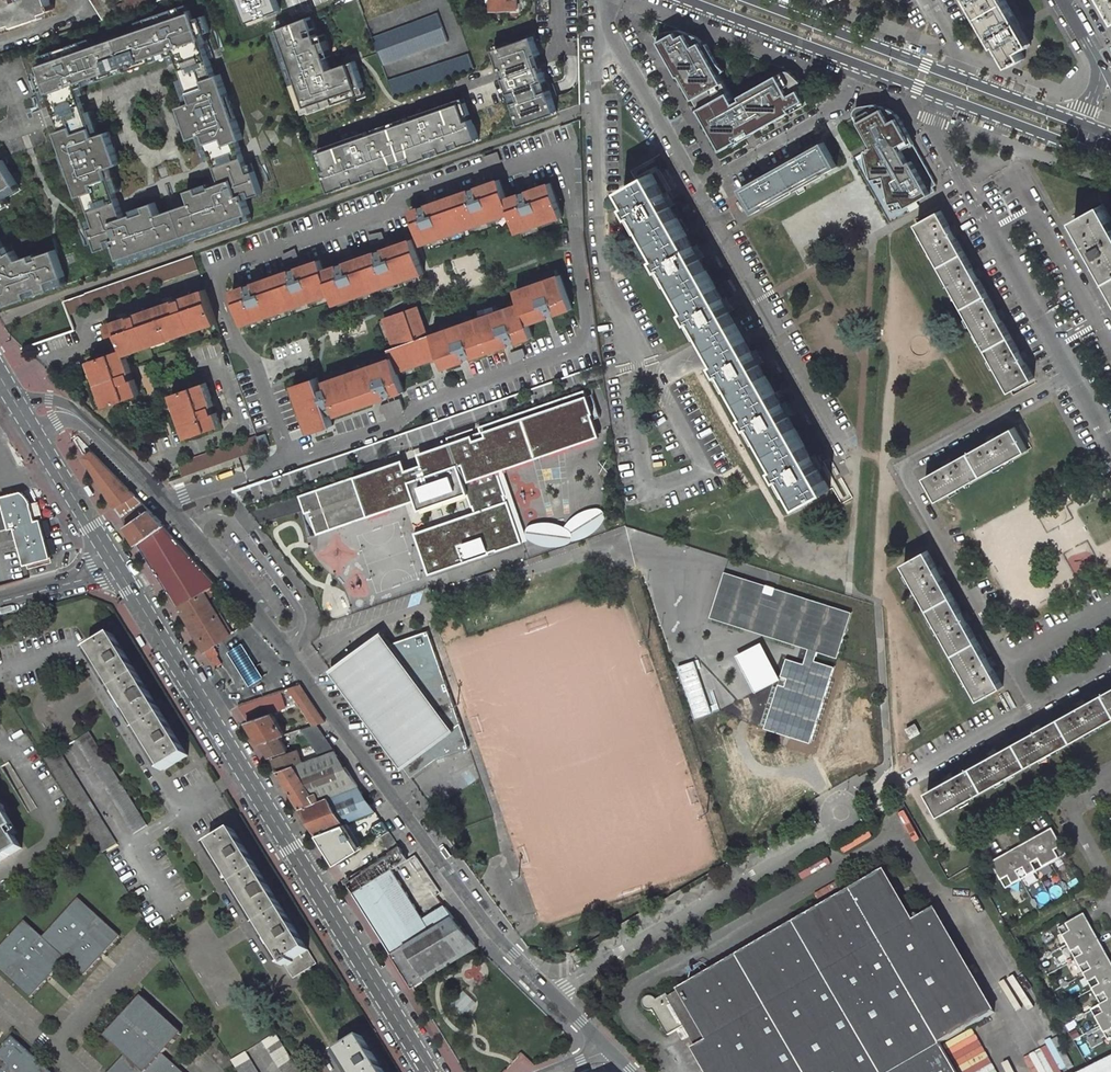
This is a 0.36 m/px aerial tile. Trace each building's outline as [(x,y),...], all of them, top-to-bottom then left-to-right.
[(52,10),(49,0),(0,0),(0,28),(52,10)] [(104,20),(118,15),(113,8),(109,0),(91,0),(104,20)] [(138,8),(135,0),(125,0),(126,1),(113,8),(118,15),(138,8)] [(491,9),(515,10),(515,0),(491,0),(491,9)] [(1005,0),(974,0),(983,15),(1006,2),(1005,0)] [(1110,20),(1110,0),(1100,0),(1110,20)] [(1031,45),(1006,2),(983,15),(1012,66),(1026,58),(1022,51),(1031,45)] [(145,19),(148,27),(183,14),(181,6),(145,19)] [(41,64),(39,65),(42,72),(49,93),(85,80),(166,52),(202,39),(195,19),(192,11),(183,14),(148,27),(93,46),(41,64)] [(447,41),(437,14),(372,39),(382,65),(447,41)] [(205,15),(200,17),(206,33),(211,32),(205,15)] [(280,28),(307,107),(359,88),(350,62),(331,69),(327,58),(332,56),(324,33),(318,35),(311,16),(280,28)] [(200,17),(195,19),(202,39),(209,60),(215,58),(206,33),(200,17)] [(659,39),(659,42),(666,53),(679,77),(682,75),(695,99),(700,108),(710,125),(707,127),(721,151),(739,140),(740,142),(753,135),(752,134),(793,111),(793,112),(812,101),(802,82),(801,80),(791,72),(789,71),(786,71),(783,72),(779,74),(741,96),(742,99),(736,102),(730,92),(725,83),(720,75),(725,70),(717,62),(709,48),(707,44),(704,45),(701,39),(697,36),(683,30),(681,30),(678,30),(665,32),(662,34),(660,36),(659,39)] [(514,102),(521,125),(558,112),(553,97),(550,90),(543,92),(539,83),(547,80),(541,64),(539,65),(536,55),(540,54),(534,35),(495,49),(502,70),(505,69),(507,76),(504,77),(510,93),(517,91),(520,100),(514,102)] [(38,56),(41,64),(93,46),(90,38),(38,56)] [(166,52),(168,56),(176,53),(184,78),(189,91),(206,86),(203,79),(215,75),(209,60),(202,39),(166,52)] [(470,53),(388,80),(393,96),(475,69),(470,53)] [(49,93),(42,72),(36,74),(42,91),(46,105),(52,103),(49,93)] [(42,91),(36,74),(32,75),(38,93),(42,91)] [(204,134),(207,143),(224,138),(226,145),(238,140),(243,138),(220,74),(215,75),(203,79),(206,86),(189,91),(193,101),(185,104),(179,106),(185,123),(189,133),(191,138),(198,136),(204,134)] [(59,123),(62,129),(73,125),(76,132),(92,126),(79,88),(84,86),(87,85),(85,80),(49,93),(52,103),(53,105),(59,123)] [(479,139),(472,119),(468,120),(466,115),(461,102),(322,151),(329,169),(324,170),(332,191),(349,185),(347,181),(355,178),(356,183),(368,178),(367,174),(378,170),(380,174),(397,168),(395,163),(412,157),(414,162),(431,157),(429,152),(441,148),(443,152),(454,148),(453,144),(460,141),(462,146),(479,139)] [(873,146),(865,151),(865,157),(866,163),(868,171),(871,177),(875,182),(888,179),(887,185),(888,190),(889,196),(891,201),(895,208),(907,206),(908,207),(936,191),(933,187),(937,185),(899,116),(896,113),(892,110),(877,104),(875,104),(860,106),(858,107),(857,109),(856,111),(855,114),(856,116),(870,140),(873,146)] [(72,175),(79,196),(85,194),(96,190),(94,183),(110,177),(107,168),(113,166),(120,163),(115,147),(111,137),(109,131),(101,133),(95,135),(92,126),(76,132),(73,125),(62,129),(56,131),(64,153),(72,175)] [(207,143),(221,182),(234,178),(240,195),(244,194),(246,199),(262,193),(255,170),(249,172),(241,148),(238,140),(226,145),(224,138),(207,143)] [(792,161),(773,172),(772,170),(765,174),(766,176),(742,190),(755,214),(769,206),(767,204),(824,172),(825,174),(837,167),(823,143),(799,157),(798,155),(791,159),(792,161)] [(441,148),(429,152),(431,157),(443,152),(441,148)] [(500,157),(498,152),(485,157),(487,163),(488,165),(490,165),(499,161),(498,158),(500,157)] [(64,153),(60,154),(68,176),(72,175),(64,153)] [(412,157),(395,163),(397,168),(414,162),(412,157)] [(4,208),(9,205),(6,199),(20,190),(18,185),(17,184),(12,176),(4,164),(2,159),(0,160),(0,210),(4,208)] [(378,170),(367,174),(368,178),(380,174),(378,170)] [(93,218),(96,226),(90,228),(91,230),(98,251),(109,247),(107,241),(113,239),(117,238),(111,221),(124,217),(110,177),(94,183),(96,190),(85,194),(93,218)] [(652,177),(624,192),(631,205),(628,207),(635,219),(638,217),(661,258),(658,260),(664,271),(668,269),(691,311),(688,313),(694,324),(697,322),(704,334),(721,364),(717,366),(724,376),(726,375),(749,415),(746,417),(752,428),(755,426),(780,469),(777,470),(782,481),(785,479),(801,506),(829,491),(652,177)] [(120,259),(251,213),(250,209),(246,199),(244,194),(240,195),(234,178),(221,182),(211,186),(212,188),(200,193),(198,187),(187,191),(191,202),(159,214),(155,202),(144,205),(147,211),(135,215),(134,213),(124,217),(111,221),(117,238),(113,239),(115,245),(120,259)] [(508,197),(501,178),(486,183),(456,194),(469,229),(513,213),(508,197)] [(516,219),(521,233),(562,219),(565,218),(552,182),(537,187),(522,192),(508,197),(513,213),(516,219)] [(424,245),(469,229),(456,194),(422,206),(411,210),(424,245)] [(1110,286),(1110,218),(1103,204),(1074,220),(1088,243),(1095,258),(1110,286)] [(251,213),(120,259),(122,265),(188,242),(194,240),(253,219),(251,213)] [(982,285),(981,272),(978,274),(977,275),(956,239),(956,228),(954,230),(951,230),(942,213),(918,225),(1012,393),(1035,380),(1029,367),(1028,357),(1023,359),(1003,322),(1003,312),(998,314),(982,285)] [(569,231),(562,232),(563,246),(570,245),(569,231)] [(9,305),(30,297),(41,293),(52,290),(68,284),(65,276),(57,255),(55,249),(54,249),(38,255),(38,252),(32,254),(19,259),(14,250),(10,244),(5,247),(0,238),(0,308),(9,305)] [(324,269),(333,294),(335,300),(337,304),(426,274),(414,238),(393,245),(374,252),(354,259),(346,261),(324,269)] [(1095,258),(1088,243),(1079,248),(1087,263),(1095,258)] [(294,253),(293,249),(285,253),(284,255),(284,257),(286,263),(299,258),(296,252),(294,253)] [(571,253),(564,253),(568,279),(574,278),(571,253)] [(193,255),(64,301),(69,316),(199,269),(193,255)] [(333,294),(324,269),(321,260),(307,265),(235,289),(232,290),(244,325),(247,324),(291,309),(333,294)] [(392,357),(397,373),(419,365),(429,362),(442,358),(445,368),(459,363),(468,360),(503,348),(511,345),(533,337),(529,324),(545,319),(552,317),(573,309),(561,276),(560,277),(519,291),(518,291),(519,296),(522,305),(477,320),(438,333),(432,336),(427,337),(417,308),(384,319),(392,343),(394,342),(395,347),(389,349),(392,357)] [(118,333),(124,349),(90,361),(106,407),(140,395),(126,355),(218,323),(206,289),(106,323),(111,336),(118,333)] [(513,352),(510,353),(513,360),(515,359),(516,362),(525,358),(526,357),(526,356),(526,354),(524,348),(513,352)] [(397,373),(392,357),(325,380),(327,387),(321,389),(316,377),(294,385),(295,389),(302,411),(308,427),(311,434),(334,425),(333,421),(330,415),(336,413),(337,416),(371,403),(404,392),(403,389),(400,379),(397,373)] [(206,382),(172,394),(188,438),(222,426),(206,382)] [(402,457),(298,494),(304,512),(308,511),(316,533),(398,504),(397,500),(402,498),(404,502),(414,498),(418,508),(466,491),(471,504),(473,503),(475,508),(413,530),(428,572),(489,550),(489,549),(495,547),(496,548),(522,539),(507,497),(505,498),(503,492),(505,492),(498,471),(492,453),(499,451),(500,454),(508,451),(510,458),(596,427),(587,404),(589,403),(583,386),(477,423),(479,429),(475,430),(473,425),(446,434),(452,451),(406,467),(402,457)] [(944,466),(925,476),(939,499),(1028,450),(1014,427),(995,437),(993,434),(985,438),(987,442),(952,461),(950,457),(942,462),(944,466)] [(270,446),(265,433),(257,436),(261,449),(270,446)] [(257,435),(178,463),(183,477),(239,457),(261,449),(257,436),(257,435)] [(136,496),(93,451),(84,456),(84,457),(115,508),(136,496)] [(0,498),(0,531),(15,527),(25,564),(51,557),(44,530),(42,521),(41,519),(36,521),(31,504),(30,501),(27,497),(24,493),(23,492),(0,498)] [(122,518),(142,503),(136,496),(115,508),(122,518)] [(127,526),(149,510),(142,503),(122,518),(127,526)] [(164,525),(151,509),(149,510),(127,526),(126,527),(138,544),(164,525)] [(167,591),(177,607),(177,606),(205,591),(217,584),(164,525),(138,544),(167,591)] [(927,550),(904,563),(980,699),(1002,686),(991,666),(995,664),(990,656),(987,658),(967,622),(971,620),(966,612),(962,614),(942,577),(946,574),(942,566),(937,568),(927,550)] [(852,612),(725,572),(710,617),(820,652),(837,658),(852,612)] [(214,606),(205,591),(177,606),(187,623),(214,606)] [(208,627),(222,619),(214,606),(187,623),(192,632),(191,633),(203,653),(205,652),(214,646),(218,644),(208,627)] [(232,636),(222,619),(208,627),(218,644),(232,636)] [(331,669),(330,670),(411,778),(436,759),(469,748),(428,632),(391,645),(382,632),(331,669)] [(188,755),(114,635),(90,649),(165,769),(188,755)] [(736,655),(756,692),(780,679),(761,642),(736,655)] [(222,664),(217,655),(219,654),(214,646),(205,652),(215,668),(222,664)] [(694,661),(678,666),(696,718),(711,712),(694,661)] [(300,688),(290,691),(315,729),(317,728),(325,726),(300,688)] [(927,791),(940,815),(1110,719),(1110,689),(1086,702),(1083,698),(1076,704),(1078,707),(1042,727),(1039,723),(1031,728),(1033,732),(998,752),(995,748),(987,753),(989,756),(954,776),(951,772),(943,778),(945,781),(927,791)] [(273,715),(266,718),(256,701),(237,707),(261,745),(280,739),(287,737),(273,715)] [(915,724),(906,728),(911,737),(920,733),(915,724)] [(315,729),(303,732),(320,758),(333,753),(317,728),(315,729)] [(148,825),(90,732),(76,741),(134,833),(148,825)] [(270,759),(288,753),(280,739),(261,745),(270,759)] [(118,844),(60,751),(45,760),(103,853),(118,844)] [(304,764),(299,752),(272,762),(279,773),(304,764)] [(279,773),(301,810),(358,788),(333,753),(320,758),(304,764),(279,773)] [(301,810),(318,837),(346,826),(375,814),(358,788),(301,810)] [(22,848),(11,830),(14,828),(0,805),(0,862),(22,848)] [(387,831),(382,822),(373,828),(379,836),(387,831)] [(335,865),(361,850),(346,826),(318,837),(335,865)] [(317,964),(234,830),(211,844),(294,978),(317,964)] [(1052,830),(993,863),(1006,888),(1021,879),(1036,871),(1051,863),(1067,854),(1052,830)] [(392,837),(387,831),(379,836),(383,843),(392,837)] [(383,843),(388,850),(397,844),(392,837),(383,843)] [(407,860),(399,847),(345,880),(353,893),(391,870),(407,860)] [(391,870),(353,893),(383,942),(421,918),(391,870)] [(697,1051),(694,1053),(705,1071),(955,1071),(940,1047),(994,1017),(936,915),(915,928),(886,875),(669,998),(667,995),(655,1002),(653,1000),(652,1000),(649,1000),(647,1002),(645,1004),(645,1006),(646,1010),(646,1011),(649,1012),(653,1013),(666,1038),(684,1028),(697,1051)] [(66,958),(84,975),(101,958),(104,954),(120,937),(79,898),(43,937),(25,920),(0,947),(0,970),(30,998),(46,980),(50,976),(66,958)] [(383,942),(412,988),(479,943),(446,902),(421,918),(383,942)] [(1059,929),(1068,944),(1076,959),(1085,974),(1093,989),(1102,1004),(1110,999),(1110,962),(1084,915),(1067,924),(1059,929)] [(142,995),(105,1036),(126,1055),(109,1071),(183,1071),(180,1070),(170,1060),(163,1054),(183,1033),(142,995)] [(1092,1010),(1101,1025),(1109,1040),(1110,1039),(1110,999),(1102,1004),(1092,1010)] [(262,1042),(281,1071),(301,1071),(276,1033),(262,1042)] [(363,1036),(339,1050),(352,1071),(384,1071),(363,1036)] [(0,1050),(0,1071),(51,1071),(32,1055),(12,1037),(0,1050)] [(246,1052),(232,1060),(239,1071),(259,1071),(246,1052)] [(1092,1071),(1110,1071),(1110,1063),(1092,1071)]
